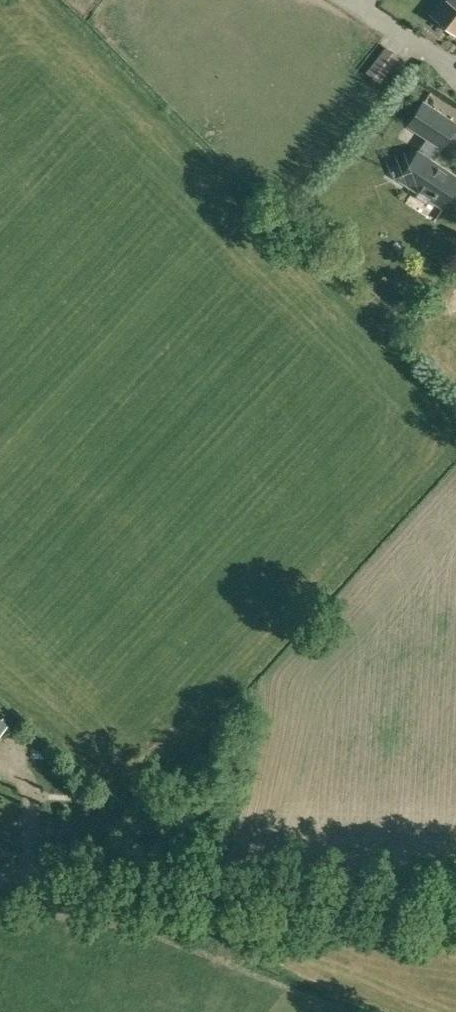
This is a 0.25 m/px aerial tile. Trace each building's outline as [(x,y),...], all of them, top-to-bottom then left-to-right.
[(432,17),(455,35),(455,0),(445,0),(432,17)] [(455,126),(455,119),(424,97),(406,124),(426,137),(418,150),(417,150),(399,179),(418,191),(415,195),(427,202),(429,198),(442,206),(455,185),(455,175),(433,160),(455,126)]
